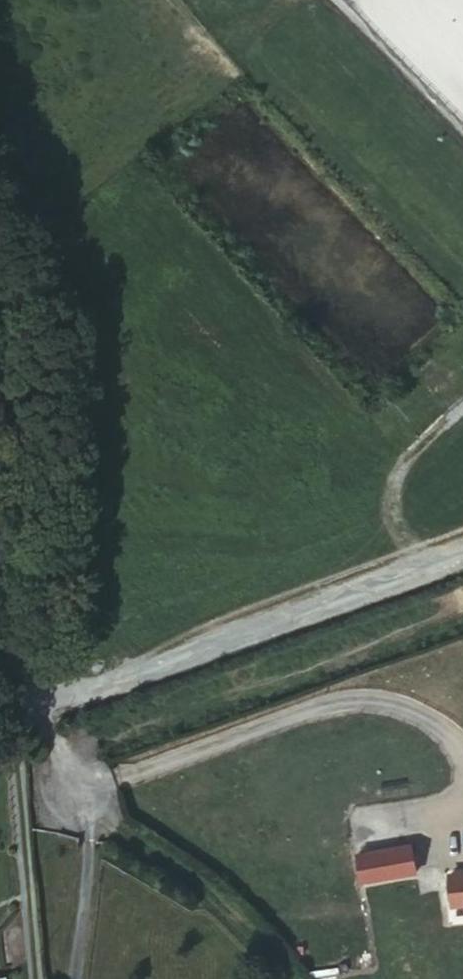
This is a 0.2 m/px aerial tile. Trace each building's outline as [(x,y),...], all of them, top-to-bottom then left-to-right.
[(439,856),(375,866),(380,893),(442,883),(439,856)]
